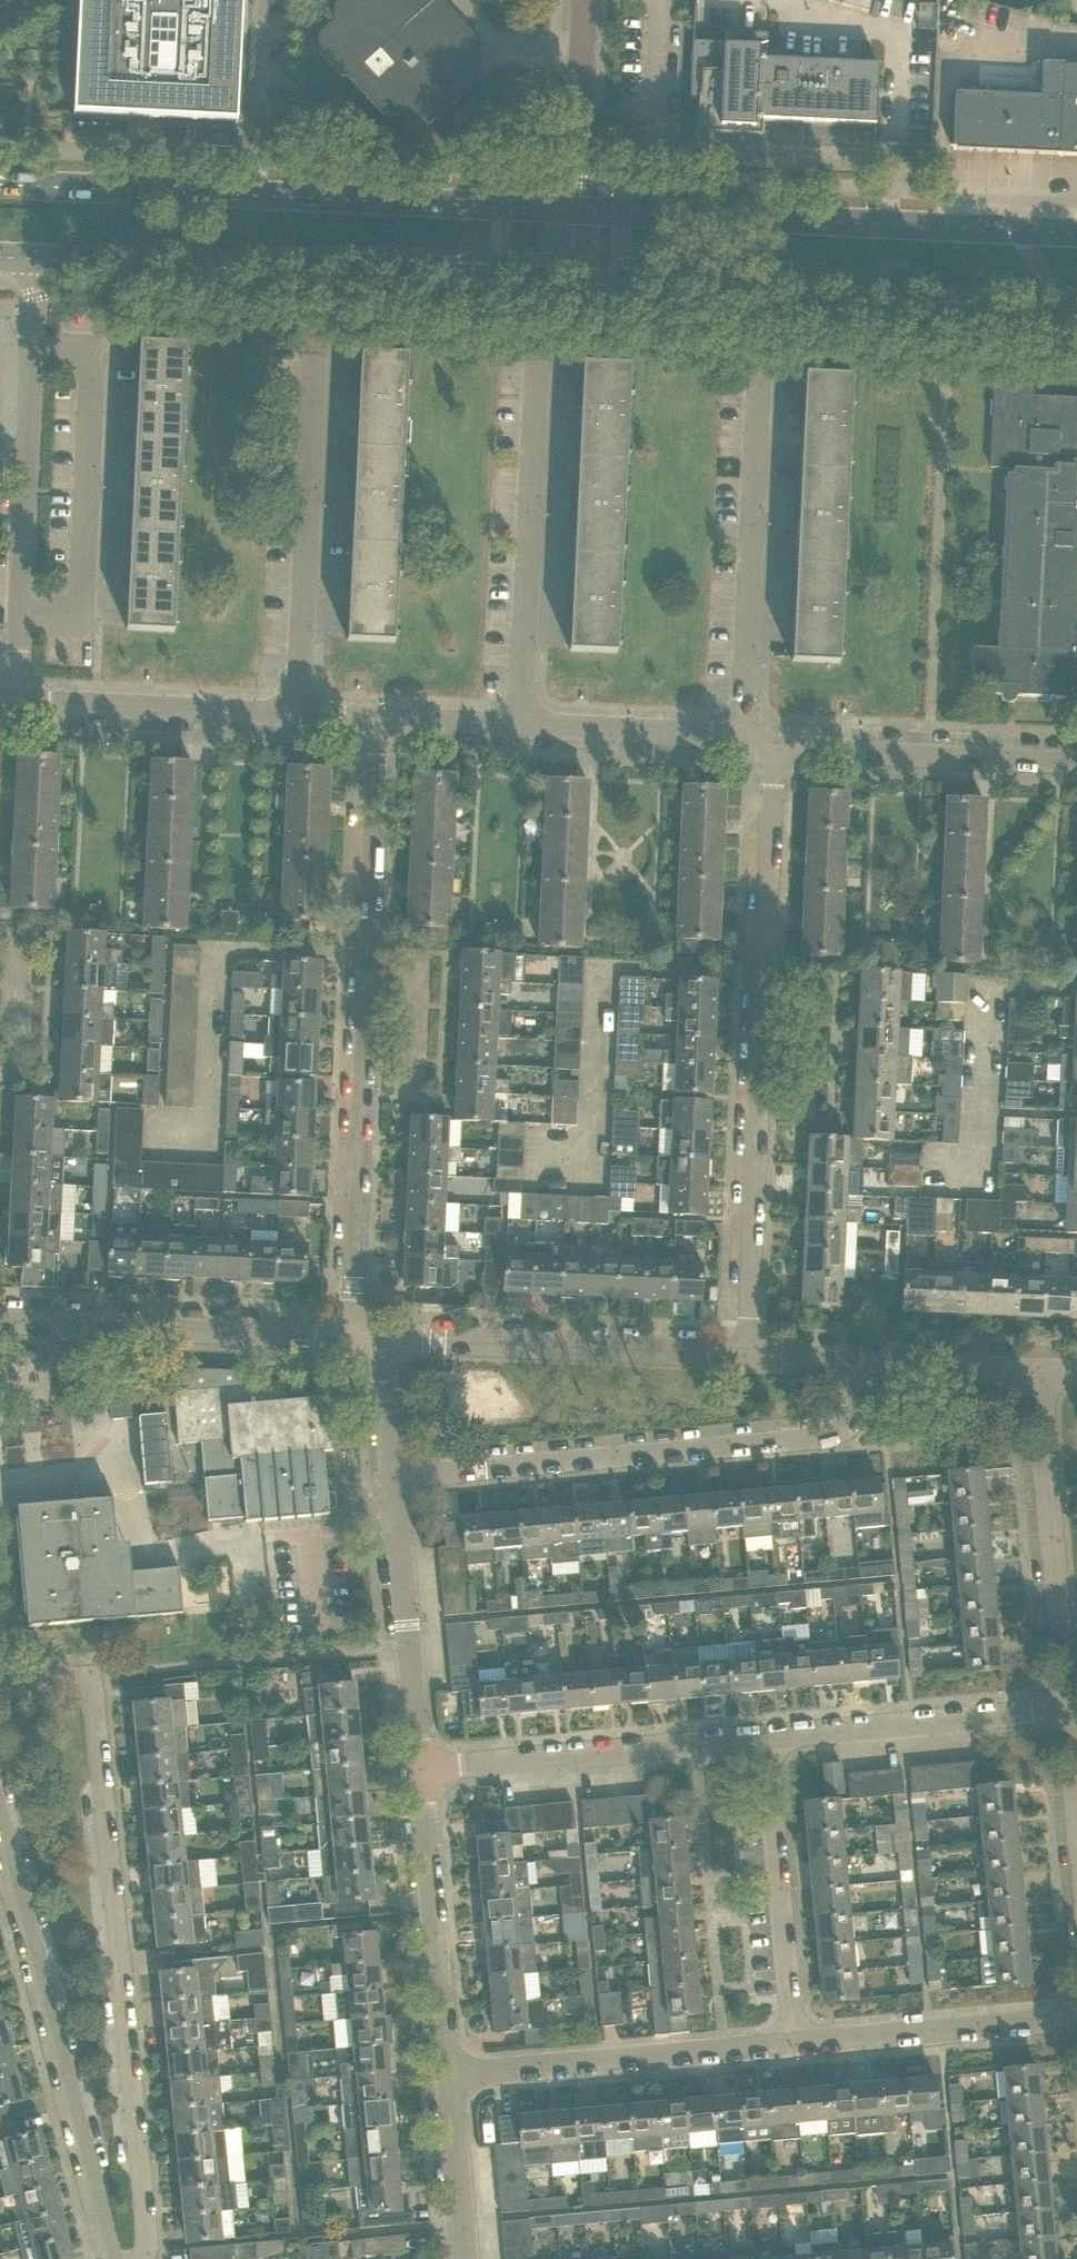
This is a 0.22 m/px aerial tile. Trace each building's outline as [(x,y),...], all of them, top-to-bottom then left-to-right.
[(74,113),(237,121),(243,0),(80,0),(74,113)] [(334,6),(333,21),(318,35),(317,51),(340,76),(346,77),(382,115),(406,116),(413,110),(427,125),(460,95),(453,87),(478,64),(479,41),(457,16),(444,15),(432,2),(434,0),(340,0),(334,6)] [(868,12),(872,0),(824,0),(868,12)] [(724,42),(692,41),(690,98),(698,99),(697,132),(762,135),(763,119),(875,124),(878,64),(766,59),(767,33),(725,31),(724,42)] [(1064,66),(1064,63),(1042,62),(1041,96),(955,92),(953,149),(1076,155),(1076,66),(1064,66)] [(135,438),(183,441),(187,345),(140,343),(138,385),(131,385),(131,396),(137,396),(135,438)] [(356,449),(404,451),(408,355),(360,353),(358,395),(352,395),(352,406),(358,406),(356,449)] [(578,459),(626,461),(630,366),(583,363),(581,406),(574,406),(574,416),(580,417),(578,459)] [(800,470),(848,472),(852,376),(805,374),(803,416),(796,416),(796,427),(802,427),(800,470)] [(1032,397),(1033,384),(995,382),(990,467),(1014,468),(1013,474),(1007,474),(998,649),(974,648),(972,684),(1021,687),(1021,696),(1075,699),(1076,669),(1076,399),(1032,397)] [(183,441),(135,438),(133,480),(127,480),(126,491),(133,491),(131,534),(178,536),(183,441)] [(404,451),(356,449),(354,491),(348,490),(347,501),(353,501),(351,544),(399,546),(404,451)] [(626,461),(578,459),(576,501),(570,501),(569,512),(576,512),(574,555),(621,557),(626,461)] [(848,472),(800,470),(798,511),(792,511),(792,522),(798,522),(796,565),(843,567),(848,472)] [(178,536),(131,534),(129,576),(122,575),(122,586),(128,587),(126,630),(174,632),(178,536)] [(399,546),(351,544),(349,586),(343,586),(343,596),(349,597),(347,640),(395,642),(399,546)] [(621,557),(574,555),(572,596),(566,596),(565,607),(571,607),(569,650),(617,653),(621,557)] [(843,567),(796,565),(794,607),(788,606),(787,617),(793,618),(791,661),(839,663),(843,567)] [(35,832),(55,833),(58,757),(19,756),(15,840),(32,841),(32,837),(35,837),(35,832)] [(192,764),(152,762),(151,800),(190,802),(192,764)] [(305,854),(325,855),(328,770),(289,768),(285,844),(303,844),(302,849),(305,849),(305,854)] [(415,774),(411,859),(429,860),(429,855),(431,855),(431,850),(451,851),(455,776),(415,774)] [(548,780),(546,818),(585,820),(587,782),(548,780)] [(700,872),(720,873),(724,788),(684,787),(681,862),(698,863),(698,867),(700,868),(700,872)] [(810,792),(809,825),(844,827),(846,794),(810,792)] [(947,832),(982,833),(984,801),(948,799),(947,832)] [(151,800),(148,863),(187,865),(190,802),(151,800)] [(585,820),(546,818),(543,882),(582,884),(585,820)] [(844,827),(809,825),(807,857),(843,859),(844,827)] [(32,841),(15,840),(12,907),(25,908),(51,909),(55,833),(35,832),(35,837),(32,837),(32,841)] [(982,833),(947,832),(945,864),(981,866),(982,833)] [(285,844),(282,920),(308,921),(321,922),(325,855),(305,854),(305,849),(302,849),(303,844),(285,844)] [(429,860),(411,859),(408,926),(421,926),(448,928),(451,851),(431,850),(431,855),(429,855),(429,860)] [(843,859),(807,857),(806,890),(841,891),(843,859)] [(698,863),(681,862),(677,938),(704,940),(717,940),(720,873),(700,872),(700,868),(698,867),(698,863)] [(187,865),(148,863),(145,928),(184,930),(187,865)] [(981,866),(945,864),(944,896),(979,898),(981,866)] [(582,884),(543,882),(539,946),(579,948),(582,884)] [(806,890),(804,922),(840,924),(841,891),(806,890)] [(944,896),(942,928),(978,930),(979,898),(944,896)] [(90,905),(89,914),(89,927),(107,928),(108,906),(90,905)] [(51,909),(25,908),(24,922),(51,923),(51,909)] [(237,934),(238,925),(238,912),(220,911),(219,934),(237,934)] [(308,921),(282,920),(281,934),(308,935),(308,921)] [(840,924),(804,922),(803,955),(838,956),(840,924)] [(502,947),(503,938),(503,925),(486,924),(484,946),(502,947)] [(448,928),(421,926),(420,940),(447,942),(448,928)] [(978,930),(942,928),(941,961),(976,963),(978,930)] [(616,930),(615,943),(614,952),(632,953),(633,931),(616,930)] [(122,950),(102,949),(103,935),(69,933),(67,961),(121,964),(122,950)] [(704,940),(677,938),(676,953),(703,954),(704,940)] [(898,966),(899,957),(899,943),(881,943),(881,965),(898,966)] [(173,959),(199,960),(199,947),(174,945),(173,959)] [(464,952),(463,980),(510,983),(513,983),(514,954),(464,952)] [(559,957),(557,986),(583,987),(585,958),(559,957)] [(199,960),(173,959),(173,972),(198,973),(199,960)] [(121,964),(67,961),(66,989),(115,991),(116,964),(121,964)] [(271,976),(271,990),(284,990),(284,989),(318,991),(320,962),(285,961),(284,977),(271,976)] [(910,973),(898,972),(862,971),(861,999),(897,1001),(909,1002),(910,973)] [(173,972),(172,986),(197,987),(198,973),(173,972)] [(261,974),(233,972),(232,987),(260,988),(261,974)] [(938,974),(937,1003),(964,1004),(966,975),(938,974)] [(644,1007),(645,978),(622,977),(619,980),(618,1006),(644,1007)] [(510,983),(463,980),(461,1008),(495,1010),(496,995),(509,995),(510,983)] [(681,980),(680,996),(666,995),(665,1008),(714,1010),(715,981),(681,980)] [(172,986),(171,999),(197,1000),(197,987),(172,986)] [(557,986),(556,1014),(582,1015),(583,987),(557,986)] [(66,989),(65,1017),(114,1019),(114,1006),(100,1005),(100,991),(114,992),(115,991),(66,989)] [(282,1016),(282,1017),(317,1019),(318,991),(284,989),(284,990),(282,1016)] [(231,992),(230,1015),(242,1015),(243,993),(231,992)] [(150,998),(149,1019),(155,1019),(155,1022),(161,1023),(162,999),(150,998)] [(1062,1026),(1076,1027),(1076,999),(1063,998),(1062,1026)] [(197,1000),(171,999),(171,1012),(196,1014),(197,1000)] [(897,1001),(861,999),(859,1027),(896,1029),(897,1001)] [(1007,1022),(1024,1023),(1025,1000),(1008,999),(1008,1006),(1007,1022)] [(964,1004),(937,1003),(936,1021),(964,1022),(964,1004)] [(617,1033),(639,1034),(640,1023),(643,1023),(644,1007),(618,1006),(617,1033)] [(461,1008),(460,1036),(494,1038),(511,1039),(512,1010),(495,1010),(461,1008)] [(714,1010),(665,1008),(665,1021),(679,1022),(678,1036),(712,1038),(714,1010)] [(171,1012),(170,1026),(195,1027),(196,1014),(171,1012)] [(556,1014),(555,1027),(554,1042),(581,1044),(582,1015),(556,1014)] [(242,1015),(230,1015),(229,1041),(235,1041),(235,1044),(241,1044),(242,1015)] [(65,1017),(63,1045),(112,1047),(114,1019),(65,1017)] [(264,1038),(263,1044),(316,1047),(317,1019),(282,1017),(282,1018),(269,1018),(269,1036),(264,1038)] [(155,1019),(149,1019),(148,1043),(160,1043),(161,1023),(155,1022),(155,1019)] [(1024,1023),(1007,1022),(1006,1038),(1036,1040),(1037,1026),(1024,1025),(1024,1023)] [(195,1027),(170,1026),(169,1039),(195,1040),(195,1027)] [(1062,1026),(1058,1026),(1058,1038),(1074,1039),(1073,1055),(1076,1055),(1076,1027),(1062,1026)] [(896,1029),(859,1027),(858,1055),(895,1057),(896,1029)] [(962,1060),(963,1043),(963,1031),(939,1030),(939,1042),(946,1042),(945,1059),(962,1060)] [(617,1033),(615,1061),(641,1062),(642,1047),(638,1046),(639,1034),(617,1033)] [(460,1036),(459,1064),(493,1065),(494,1038),(460,1036)] [(678,1036),(677,1051),(663,1051),(663,1063),(676,1064),(711,1066),(712,1038),(678,1036)] [(169,1039),(169,1053),(194,1054),(195,1040),(169,1039)] [(235,1041),(229,1041),(228,1065),(241,1065),(241,1044),(235,1044),(235,1041)] [(554,1042),(554,1058),(553,1070),(579,1071),(581,1044),(554,1042)] [(316,1047),(263,1044),(263,1057),(280,1058),(280,1073),(314,1075),(316,1047)] [(98,1046),(63,1045),(62,1072),(96,1074),(98,1046)] [(159,1071),(159,1052),(147,1051),(147,1071),(159,1071)] [(169,1053),(168,1066),(193,1067),(194,1054),(169,1053)] [(895,1057),(858,1055),(857,1083),(893,1084),(911,1085),(912,1058),(894,1057),(895,1057)] [(1073,1068),(1060,1068),(1060,1082),(1076,1083),(1076,1055),(1073,1055),(1073,1068)] [(937,1076),(937,1087),(960,1088),(962,1060),(945,1059),(944,1076),(937,1076)] [(641,1062),(615,1061),(615,1077),(640,1078),(641,1062)] [(1005,1061),(1004,1079),(1033,1080),(1034,1062),(1005,1061)] [(459,1064),(457,1092),(491,1094),(509,1095),(509,1081),(492,1081),(493,1065),(459,1064)] [(711,1066),(676,1064),(675,1092),(710,1094),(711,1066)] [(193,1067),(168,1066),(167,1079),(193,1081),(193,1067)] [(111,1075),(62,1072),(60,1101),(109,1103),(111,1075)] [(145,1076),(143,1105),(157,1106),(158,1077),(145,1076)] [(167,1079),(167,1093),(192,1094),(193,1081),(167,1079)] [(1033,1080),(1004,1079),(1004,1097),(1032,1098),(1033,1080)] [(279,1082),(278,1098),(266,1098),(266,1110),(312,1112),(314,1084),(279,1082)] [(552,1096),(578,1098),(579,1083),(553,1082),(552,1096)] [(1058,1111),(1076,1111),(1076,1083),(1060,1082),(1058,1111)] [(857,1083),(855,1111),(892,1112),(893,1084),(857,1083)] [(232,1110),(238,1111),(239,1087),(227,1086),(226,1107),(232,1108),(232,1110)] [(491,1094),(457,1092),(456,1120),(490,1122),(491,1094)] [(192,1094),(167,1093),(166,1106),(191,1107),(192,1094)] [(552,1096),(551,1111),(551,1125),(577,1126),(578,1098),(552,1096)] [(935,1115),(943,1115),(959,1115),(960,1098),(936,1097),(935,1115)] [(16,1127),(50,1129),(52,1100),(17,1099),(16,1127)] [(709,1103),(661,1101),(659,1129),(660,1129),(708,1131),(709,1103)] [(226,1107),(225,1136),(237,1136),(238,1111),(232,1110),(232,1108),(226,1107)] [(117,1108),(117,1122),(142,1123),(143,1110),(117,1108)] [(98,1109),(97,1130),(103,1130),(103,1132),(108,1133),(110,1109),(98,1109)] [(312,1112),(266,1110),(265,1124),(277,1125),(276,1139),(311,1141),(312,1112)] [(612,1127),(638,1128),(639,1112),(613,1111),(612,1127)] [(892,1112),(855,1111),(854,1139),(862,1139),(891,1141),(892,1112)] [(943,1115),(942,1131),(941,1143),(958,1144),(959,1115),(943,1115)] [(412,1118),(411,1146),(446,1148),(447,1120),(412,1118)] [(1057,1148),(1076,1149),(1076,1121),(1070,1121),(1058,1120),(1057,1148)] [(142,1123),(117,1122),(116,1136),(142,1137),(142,1123)] [(499,1123),(497,1151),(524,1152),(525,1124),(499,1123)] [(16,1127),(14,1155),(64,1157),(65,1130),(50,1129),(16,1127)] [(611,1155),(636,1156),(638,1128),(612,1127),(611,1155)] [(1002,1128),(1001,1145),(1018,1146),(1018,1147),(1031,1147),(1032,1147),(1032,1129),(1023,1129),(1019,1129),(1002,1128)] [(660,1129),(659,1156),(659,1157),(706,1159),(708,1131),(660,1129)] [(103,1130),(97,1130),(96,1153),(107,1154),(108,1133),(103,1132),(103,1130)] [(142,1137),(116,1136),(115,1149),(141,1150),(142,1137)] [(854,1139),(847,1139),(811,1137),(809,1165),(846,1167),(846,1168),(861,1169),(862,1139),(854,1139)] [(311,1141),(276,1139),(275,1166),(310,1168),(311,1141)] [(235,1164),(236,1143),(225,1142),(224,1164),(235,1164)] [(1001,1145),(1001,1163),(1017,1164),(1018,1147),(1018,1146),(1001,1145)] [(411,1146),(410,1174),(444,1176),(445,1162),(460,1163),(461,1149),(446,1148),(411,1146)] [(1057,1148),(1055,1176),(1068,1177),(1076,1177),(1076,1149),(1057,1148)] [(115,1149),(115,1163),(140,1164),(141,1163),(141,1150),(115,1149)] [(497,1166),(496,1180),(522,1181),(523,1167),(524,1152),(497,1151),(497,1166)] [(888,1169),(921,1171),(922,1153),(889,1152),(888,1169)] [(14,1155),(13,1183),(48,1185),(49,1157),(14,1155)] [(659,1157),(659,1156),(657,1156),(655,1185),(670,1185),(705,1187),(706,1159),(659,1157)] [(113,1187),(139,1188),(140,1164),(115,1163),(113,1187)] [(141,1163),(140,1164),(139,1188),(141,1188),(153,1189),(154,1163),(141,1163)] [(154,1163),(153,1189),(167,1190),(168,1164),(154,1163)] [(168,1164),(167,1190),(181,1190),(182,1165),(168,1164)] [(223,1167),(222,1192),(233,1193),(235,1193),(236,1165),(235,1164),(224,1164),(223,1167)] [(96,1165),(94,1186),(100,1186),(100,1188),(106,1189),(107,1165),(96,1165)] [(182,1165),(181,1190),(194,1191),(195,1165),(182,1165)] [(195,1165),(194,1191),(207,1192),(209,1166),(195,1165)] [(809,1177),(808,1193),(844,1195),(846,1168),(846,1167),(809,1165),(809,1177)] [(209,1166),(207,1192),(222,1192),(223,1167),(209,1166)] [(251,1178),(250,1194),(308,1196),(310,1168),(275,1166),(274,1179),(251,1178)] [(609,1182),(635,1184),(636,1168),(610,1167),(609,1182)] [(921,1171),(888,1169),(887,1186),(893,1187),(893,1197),(906,1198),(906,1197),(920,1197),(921,1171)] [(410,1174),(408,1202),(443,1204),(444,1176),(410,1174)] [(1068,1177),(1066,1204),(1076,1205),(1076,1177),(1068,1177)] [(494,1180),(494,1195),(521,1196),(521,1194),(522,1181),(496,1180),(494,1180)] [(609,1182),(609,1198),(621,1199),(634,1199),(635,1184),(609,1182)] [(13,1183),(12,1210),(60,1213),(62,1185),(13,1183)] [(1027,1186),(1016,1185),(1000,1184),(1000,1201),(1016,1202),(1027,1203),(1027,1186)] [(705,1187),(670,1185),(669,1214),(704,1215),(705,1187)] [(100,1186),(94,1186),(93,1209),(105,1210),(106,1189),(100,1188),(100,1186)] [(808,1193),(807,1221),(843,1223),(860,1224),(861,1196),(844,1195),(808,1193)] [(522,1194),(521,1196),(520,1220),(536,1221),(537,1195),(522,1194)] [(537,1195),(536,1221),(552,1221),(553,1196),(537,1195)] [(593,1198),(577,1197),(565,1196),(564,1220),(576,1220),(576,1223),(591,1223),(593,1198)] [(906,1198),(893,1197),(892,1197),(891,1218),(906,1219),(906,1198)] [(906,1197),(906,1198),(906,1219),(934,1219),(934,1198),(920,1197),(906,1197)] [(197,1198),(196,1209),(218,1210),(219,1199),(197,1198)] [(593,1198),(591,1223),(607,1224),(608,1211),(621,1212),(621,1199),(609,1198),(593,1198)] [(951,1199),(934,1198),(934,1219),(935,1219),(935,1231),(950,1232),(951,1199)] [(621,1199),(621,1212),(634,1212),(634,1199),(621,1199)] [(237,1200),(236,1211),(250,1212),(250,1206),(253,1206),(253,1201),(237,1200)] [(965,1222),(983,1223),(984,1200),(966,1200),(965,1222)] [(1000,1201),(984,1200),(983,1223),(982,1233),(999,1234),(999,1230),(1000,1201)] [(250,1206),(250,1212),(273,1213),(274,1202),(253,1201),(253,1206),(250,1206)] [(1000,1201),(999,1230),(1014,1231),(1016,1202),(1000,1201)] [(307,1217),(308,1203),(280,1202),(279,1216),(307,1217)] [(443,1204),(408,1202),(407,1230),(442,1232),(443,1204)] [(1066,1204),(1065,1233),(1076,1233),(1076,1205),(1066,1204)] [(12,1210),(10,1238),(59,1241),(60,1213),(12,1210)] [(104,1237),(105,1215),(92,1215),(91,1237),(104,1237)] [(484,1217),(484,1234),(500,1235),(501,1218),(484,1217)] [(646,1236),(647,1220),(631,1219),(630,1236),(646,1236)] [(647,1220),(646,1236),(662,1237),(663,1221),(647,1220)] [(703,1222),(676,1221),(675,1235),(703,1236),(703,1222)] [(807,1221),(805,1249),(842,1251),(843,1223),(807,1221)] [(139,1239),(137,1273),(145,1273),(150,1281),(152,1281),(164,1282),(165,1274),(166,1240),(167,1227),(153,1226),(139,1225),(139,1239)] [(164,1282),(180,1282),(186,1275),(193,1276),(194,1242),(195,1227),(168,1225),(167,1240),(166,1240),(165,1274),(164,1282)] [(220,1277),(220,1284),(235,1285),(241,1278),(248,1278),(250,1244),(250,1229),(237,1229),(236,1243),(222,1243),(220,1277)] [(407,1230),(406,1258),(458,1260),(459,1245),(441,1244),(442,1232),(407,1230)] [(883,1252),(897,1253),(898,1232),(884,1231),(883,1252)] [(500,1235),(484,1234),(483,1251),(485,1251),(484,1261),(499,1262),(499,1252),(500,1235)] [(248,1278),(248,1286),(263,1286),(269,1279),(276,1280),(277,1245),(278,1238),(262,1237),(261,1244),(250,1244),(248,1278)] [(1033,1237),(1033,1252),(1045,1252),(1046,1238),(1033,1237)] [(59,1254),(59,1241),(10,1238),(10,1251),(5,1251),(4,1265),(9,1265),(9,1267),(22,1267),(21,1287),(51,1288),(52,1254),(59,1254)] [(108,1279),(124,1280),(129,1273),(137,1273),(139,1239),(110,1238),(108,1279)] [(1045,1252),(1058,1253),(1058,1238),(1046,1238),(1045,1252)] [(87,1271),(102,1271),(103,1243),(88,1242),(87,1271)] [(194,1242),(193,1276),(220,1277),(222,1243),(194,1242)] [(521,1244),(520,1257),(506,1257),(504,1291),(532,1292),(535,1245),(521,1244)] [(306,1246),(277,1245),(276,1280),(304,1281),(306,1246)] [(547,1245),(535,1245),(532,1292),(560,1294),(562,1259),(547,1258),(547,1245)] [(590,1246),(590,1260),(588,1295),(616,1296),(617,1262),(602,1261),(603,1247),(590,1246)] [(805,1249),(804,1277),(840,1278),(842,1251),(805,1249)] [(882,1274),(896,1275),(897,1253),(883,1252),(882,1274)] [(905,1257),(904,1274),(902,1310),(931,1311),(932,1275),(932,1258),(905,1257)] [(458,1260),(406,1258),(404,1286),(450,1288),(457,1282),(457,1273),(458,1260)] [(560,1298),(574,1299),(581,1295),(588,1295),(590,1260),(562,1259),(560,1294),(560,1298)] [(484,1261),(483,1290),(497,1290),(499,1262),(484,1261)] [(616,1296),(617,1296),(617,1298),(619,1301),(631,1302),(635,1297),(644,1298),(645,1263),(617,1262),(616,1296)] [(932,1275),(931,1311),(959,1312),(961,1263),(949,1262),(948,1276),(932,1275)] [(645,1263),(644,1298),(671,1299),(673,1264),(645,1263)] [(989,1264),(961,1263),(959,1312),(986,1314),(989,1264)] [(673,1264),(671,1299),(700,1300),(701,1266),(673,1264)] [(989,1264),(986,1314),(1014,1315),(1016,1279),(989,1278),(989,1264)] [(857,1279),(840,1278),(804,1277),(803,1305),(855,1308),(857,1279)] [(1016,1279),(1014,1315),(1042,1316),(1044,1280),(1016,1279)] [(1072,1282),(1044,1280),(1042,1316),(1070,1318),(1072,1282)] [(896,1283),(894,1282),(884,1282),(879,1281),(878,1308),(895,1309),(896,1283)] [(186,1390),(173,1391),(178,1444),(200,1442),(207,1520),(245,1517),(245,1522),(262,1520),(272,1519),(329,1514),(328,1505),(332,1505),(332,1496),(327,1496),(323,1451),(332,1451),(327,1397),(316,1398),(314,1380),(315,1380),(315,1379),(244,1385),(243,1371),(184,1368),(186,1390)] [(138,1417),(144,1485),(171,1483),(163,1388),(108,1393),(111,1420),(138,1417)] [(952,1502),(983,1499),(980,1470),(949,1473),(952,1502)] [(807,1479),(794,1480),(798,1521),(799,1537),(815,1536),(813,1519),(825,1518),(822,1484),(811,1485),(810,1482),(807,1479)] [(878,1479),(850,1482),(853,1516),(854,1516),(855,1528),(886,1525),(885,1511),(881,1512),(878,1479)] [(779,1488),(767,1489),(771,1535),(772,1540),(783,1539),(781,1522),(798,1521),(794,1480),(781,1482),(778,1485),(779,1488)] [(853,1516),(850,1482),(822,1484),(825,1518),(853,1516)] [(894,1489),(896,1507),(907,1506),(906,1488),(894,1489)] [(755,1490),(739,1492),(742,1526),(741,1526),(742,1538),(744,1538),(771,1535),(767,1489),(758,1490),(755,1490)] [(739,1492),(712,1495),(715,1529),(741,1526),(742,1526),(739,1492)] [(73,1497),(74,1502),(17,1507),(28,1627),(183,1613),(179,1567),(119,1573),(112,1494),(73,1497)] [(712,1495),(684,1497),(687,1531),(715,1529),(712,1495)] [(684,1497),(656,1500),(661,1549),(672,1548),(670,1533),(687,1531),(684,1497)] [(985,1527),(983,1499),(952,1502),(954,1530),(985,1527)] [(661,1549),(656,1500),(629,1502),(632,1536),(644,1535),(645,1551),(661,1549)] [(632,1536),(629,1502),(601,1505),(605,1553),(633,1551),(632,1536)] [(601,1505),(573,1508),(578,1556),(605,1553),(601,1505)] [(907,1506),(896,1507),(898,1524),(909,1523),(907,1506)] [(578,1556),(573,1508),(546,1510),(550,1557),(551,1564),(578,1562),(578,1556)] [(494,1549),(491,1515),(490,1509),(478,1510),(478,1517),(462,1518),(464,1545),(467,1545),(468,1558),(469,1565),(494,1562),(493,1549),(494,1549)] [(546,1510),(518,1513),(521,1547),(523,1560),(550,1557),(546,1510)] [(518,1513),(491,1515),(494,1549),(521,1547),(518,1513)] [(985,1527),(954,1530),(957,1558),(988,1555),(985,1527)] [(910,1534),(899,1535),(901,1563),(912,1562),(910,1534)] [(467,1545),(464,1545),(438,1547),(439,1561),(468,1558),(467,1545)] [(988,1555),(957,1558),(960,1586),(991,1583),(988,1555)] [(469,1565),(468,1558),(439,1561),(440,1575),(469,1572),(469,1565)] [(912,1562),(901,1563),(903,1580),(914,1579),(912,1562)] [(883,1576),(882,1565),(858,1567),(859,1578),(883,1576)] [(859,1578),(858,1567),(830,1570),(831,1581),(859,1578)] [(831,1581),(830,1570),(818,1571),(819,1582),(831,1581)] [(471,1586),(469,1572),(440,1575),(441,1588),(471,1586)] [(788,1585),(787,1574),(775,1575),(776,1586),(788,1585)] [(776,1586),(775,1575),(763,1576),(764,1587),(776,1586)] [(524,1578),(514,1578),(517,1610),(527,1609),(526,1598),(524,1578)] [(621,1589),(618,1589),(617,1579),(608,1580),(609,1590),(610,1601),(622,1600),(621,1589)] [(733,1590),(732,1579),(720,1580),(721,1591),(733,1590)] [(720,1580),(708,1581),(709,1592),(721,1591),(720,1580)] [(993,1612),(991,1583),(960,1586),(962,1614),(993,1612)] [(678,1595),(677,1584),(664,1585),(665,1596),(678,1595)] [(872,1584),(860,1585),(861,1596),(873,1595),(872,1584)] [(664,1585),(652,1586),(653,1597),(665,1596),(664,1585)] [(860,1585),(832,1587),(833,1598),(861,1596),(860,1585)] [(472,1599),(471,1586),(441,1588),(443,1602),(472,1599)] [(833,1598),(832,1587),(820,1588),(821,1599),(833,1598)] [(777,1592),(778,1603),(789,1602),(789,1609),(806,1608),(804,1589),(787,1591),(777,1592)] [(610,1601),(609,1590),(597,1591),(598,1602),(610,1601)] [(904,1591),(906,1619),(917,1618),(915,1590),(904,1591)] [(582,1604),(590,1603),(589,1592),(581,1593),(582,1604)] [(777,1592),(763,1594),(764,1604),(778,1603),(777,1592)] [(566,1594),(554,1595),(555,1607),(567,1605),(566,1594)] [(269,1595),(258,1596),(259,1608),(270,1607),(269,1595)] [(555,1607),(554,1595),(542,1597),(543,1608),(555,1607)] [(733,1597),(721,1598),(722,1610),(734,1609),(733,1597)] [(721,1598),(694,1601),(695,1612),(695,1616),(711,1614),(711,1611),(722,1610),(721,1598)] [(473,1613),(472,1599),(443,1602),(444,1616),(473,1613)] [(510,1599),(498,1601),(499,1612),(511,1611),(510,1599)] [(499,1612),(498,1601),(486,1602),(487,1613),(499,1612)] [(679,1602),(666,1603),(667,1614),(680,1613),(679,1602)] [(667,1614),(666,1603),(654,1604),(655,1615),(667,1614)] [(648,1605),(639,1606),(641,1621),(649,1620),(648,1605)] [(611,1609),(612,1619),(623,1618),(622,1608),(611,1609)] [(612,1619),(611,1609),(599,1610),(600,1620),(612,1619)] [(993,1612),(962,1614),(965,1643),(996,1640),(993,1612)] [(568,1613),(555,1614),(556,1625),(565,1624),(569,1624),(568,1613)] [(556,1625),(555,1614),(528,1617),(529,1627),(556,1625)] [(528,1617),(500,1619),(501,1630),(529,1627),(528,1617)] [(908,1639),(919,1638),(917,1618),(906,1619),(908,1639)] [(501,1630),(500,1619),(489,1620),(490,1630),(501,1630)] [(446,1638),(475,1635),(474,1622),(445,1624),(446,1638)] [(895,1627),(863,1630),(863,1637),(864,1647),(865,1647),(869,1682),(885,1680),(896,1679),(897,1679),(894,1646),(897,1645),(895,1627)] [(475,1635),(446,1638),(447,1652),(477,1649),(475,1635)] [(865,1647),(864,1647),(863,1637),(837,1640),(838,1649),(842,1690),(845,1690),(848,1689),(847,1687),(852,1687),(852,1683),(869,1682),(865,1647)] [(791,1638),(781,1639),(786,1689),(813,1687),(809,1643),(809,1641),(791,1643),(791,1638)] [(781,1639),(753,1642),(753,1644),(755,1657),(758,1692),(774,1690),(775,1694),(780,1694),(780,1696),(783,1695),(783,1696),(787,1696),(786,1689),(781,1639)] [(837,1640),(809,1643),(813,1687),(830,1685),(840,1684),(841,1684),(838,1649),(837,1640)] [(996,1640),(965,1643),(968,1672),(999,1669),(996,1640)] [(545,1641),(532,1642),(533,1655),(542,1654),(546,1649),(545,1641)] [(753,1642),(726,1644),(730,1694),(758,1692),(755,1657),(753,1644),(753,1642)] [(726,1644),(698,1647),(699,1662),(703,1697),(730,1694),(726,1644)] [(920,1647),(909,1648),(911,1669),(922,1668),(920,1647)] [(477,1649),(447,1652),(449,1665),(478,1662),(477,1649)] [(659,1652),(660,1666),(644,1667),(647,1702),(675,1700),(672,1665),(671,1651),(659,1652)] [(629,1669),(625,1654),(615,1655),(620,1705),(647,1702),(644,1667),(629,1669)] [(616,1670),(589,1672),(592,1707),(620,1705),(615,1655),(614,1655),(616,1670)] [(478,1662),(449,1665),(450,1679),(479,1676),(478,1662)] [(537,1712),(534,1677),(532,1662),(504,1664),(505,1680),(506,1680),(509,1715),(537,1712)] [(703,1697),(699,1662),(672,1665),(675,1700),(703,1697)] [(322,1714),(356,1711),(353,1684),(329,1686),(328,1671),(301,1673),(305,1716),(322,1714)] [(592,1707),(589,1672),(561,1675),(564,1710),(592,1707)] [(564,1710),(561,1675),(534,1677),(537,1712),(564,1710)] [(480,1682),(479,1676),(450,1679),(451,1692),(461,1692),(480,1690),(480,1682)] [(480,1690),(461,1692),(463,1719),(509,1715),(506,1680),(505,1680),(480,1682),(480,1690)] [(157,1702),(133,1704),(136,1732),(184,1727),(188,1727),(185,1700),(183,1684),(156,1686),(157,1702)] [(322,1714),(324,1741),(358,1738),(356,1711),(322,1714)] [(187,1754),(184,1727),(136,1732),(139,1759),(187,1754)] [(252,1748),(267,1747),(266,1732),(251,1734),(252,1748)] [(230,1750),(245,1749),(244,1735),(228,1736),(230,1750)] [(361,1765),(358,1738),(324,1741),(307,1743),(310,1770),(361,1765)] [(267,1747),(252,1748),(254,1762),(268,1761),(267,1747)] [(248,1775),(245,1749),(230,1750),(232,1777),(248,1775)] [(190,1781),(187,1754),(139,1759),(141,1785),(190,1781)] [(976,1761),(963,1762),(965,1788),(979,1787),(976,1761)] [(963,1762),(949,1764),(952,1789),(965,1788),(963,1762)] [(843,1793),(840,1763),(823,1765),(826,1794),(843,1793)] [(949,1764),(936,1765),(938,1791),(952,1789),(949,1764)] [(361,1765),(310,1770),(313,1796),(363,1792),(361,1765)] [(936,1765),(923,1766),(925,1792),(938,1791),(936,1765)] [(925,1792),(923,1766),(909,1767),(911,1793),(925,1792)] [(901,1768),(888,1769),(890,1795),(892,1795),(903,1794),(904,1794),(901,1768)] [(890,1795),(888,1769),(874,1770),(877,1796),(890,1795)] [(877,1796),(874,1770),(861,1772),(863,1797),(877,1796)] [(863,1797),(861,1772),(848,1773),(850,1799),(863,1797)] [(250,1802),(248,1775),(232,1777),(235,1804),(250,1802)] [(190,1781),(141,1785),(144,1812),(179,1809),(189,1808),(186,1782),(190,1781)] [(981,1816),(1012,1813),(1010,1784),(979,1787),(981,1816)] [(257,1801),(272,1800),(271,1786),(256,1787),(257,1801)] [(363,1792),(313,1796),(315,1823),(366,1818),(363,1792)] [(668,1792),(649,1794),(651,1823),(649,1823),(651,1850),(685,1846),(683,1818),(670,1819),(668,1792)] [(649,1794),(635,1796),(638,1824),(649,1823),(651,1823),(649,1794)] [(906,1823),(903,1794),(892,1795),(895,1824),(906,1823)] [(638,1824),(635,1796),(621,1797),(624,1825),(638,1824)] [(621,1797),(608,1798),(611,1826),(624,1825),(621,1797)] [(608,1798),(594,1799),(597,1828),(611,1826),(608,1798)] [(597,1828),(594,1799),(581,1801),(583,1829),(597,1828)] [(273,1814),(272,1800),(257,1801),(258,1816),(273,1814)] [(808,1832),(839,1829),(836,1800),(805,1803),(808,1832)] [(575,1830),(572,1801),(557,1803),(560,1831),(575,1830)] [(252,1816),(250,1802),(235,1804),(236,1817),(252,1816)] [(560,1831),(557,1803),(543,1804),(546,1832),(560,1831)] [(915,1822),(924,1822),(922,1803),(913,1804),(915,1822)] [(546,1832),(543,1804),(529,1805),(532,1834),(546,1832)] [(517,1807),(519,1833),(519,1835),(522,1835),(532,1834),(529,1805),(517,1807)] [(519,1833),(517,1807),(504,1808),(506,1834),(519,1833)] [(179,1809),(144,1812),(140,1813),(141,1831),(146,1830),(147,1839),(182,1835),(179,1809)] [(1015,1842),(1012,1813),(981,1816),(984,1844),(1015,1842)] [(366,1818),(315,1823),(318,1850),(368,1845),(366,1818)] [(924,1822),(915,1822),(916,1842),(926,1841),(924,1822)] [(906,1823),(895,1824),(875,1826),(878,1854),(897,1852),(908,1851),(906,1823)] [(839,1829),(808,1832),(811,1860),(842,1857),(839,1829)] [(519,1833),(506,1834),(475,1837),(478,1866),(512,1863),(510,1845),(523,1844),(522,1835),(519,1835),(519,1833)] [(184,1862),(182,1835),(147,1839),(149,1866),(184,1862)] [(276,1838),(261,1839),(263,1855),(277,1854),(276,1838)] [(241,1857),(255,1856),(254,1842),(239,1843),(241,1857)] [(594,1842),(584,1843),(585,1855),(595,1854),(594,1842)] [(1015,1842),(984,1844),(987,1872),(1017,1870),(1015,1842)] [(577,1843),(567,1845),(567,1849),(568,1857),(578,1856),(577,1849),(577,1843)] [(371,1872),(368,1845),(318,1850),(320,1877),(371,1872)] [(685,1846),(651,1850),(654,1877),(688,1874),(688,1875),(693,1874),(693,1873),(692,1874),(691,1868),(690,1868),(689,1863),(687,1863),(685,1846)] [(908,1851),(897,1852),(899,1870),(910,1869),(908,1851)] [(279,1866),(277,1854),(263,1855),(264,1867),(279,1866)] [(255,1856),(241,1857),(242,1871),(257,1870),(255,1856)] [(844,1885),(842,1857),(811,1860),(813,1888),(844,1885)] [(928,1858),(918,1859),(920,1879),(930,1878),(928,1858)] [(184,1862),(149,1866),(152,1892),(201,1888),(199,1861),(184,1862)] [(512,1863),(478,1866),(480,1893),(529,1889),(526,1863),(512,1865),(512,1863)] [(937,1865),(930,1869),(934,1876),(941,1872),(937,1865)] [(597,1870),(586,1871),(587,1883),(598,1882),(597,1870)] [(1017,1870),(987,1872),(989,1901),(1020,1898),(1017,1870)] [(371,1872),(320,1877),(323,1904),(373,1899),(371,1872)] [(570,1885),(580,1884),(579,1872),(569,1873),(570,1885)] [(688,1874),(654,1877),(639,1879),(641,1906),(656,1905),(690,1902),(688,1875),(688,1874)] [(930,1878),(920,1879),(922,1897),(932,1896),(930,1878)] [(260,1909),(257,1882),(242,1883),(245,1910),(260,1909)] [(598,1882),(587,1883),(590,1911),(600,1910),(598,1882)] [(581,1897),(580,1884),(570,1885),(571,1898),(581,1897)] [(844,1885),(813,1888),(816,1916),(847,1914),(844,1885)] [(201,1888),(152,1892),(155,1919),(204,1915),(201,1888)] [(529,1889),(480,1893),(483,1921),(517,1918),(531,1917),(529,1889)] [(912,1890),(901,1891),(903,1909),(914,1908),(912,1890)] [(1020,1898),(989,1901),(977,1902),(978,1917),(991,1915),(992,1929),(1023,1926),(1020,1898)] [(656,1905),(657,1918),(644,1919),(645,1934),(693,1929),(690,1902),(656,1905)] [(295,1906),(268,1908),(269,1925),(296,1923),(295,1906)] [(914,1908),(903,1909),(904,1926),(915,1925),(914,1908)] [(847,1914),(816,1916),(819,1945),(850,1942),(847,1914)] [(204,1915),(155,1919),(157,1947),(207,1942),(204,1915)] [(934,1916),(924,1917),(926,1935),(935,1934),(934,1916)] [(520,1946),(517,1918),(483,1921),(485,1949),(520,1946)] [(361,1923),(341,1925),(332,1926),(333,1938),(342,1937),(345,1964),(379,1961),(376,1932),(362,1934),(361,1923)] [(592,1939),(603,1938),(602,1926),(591,1926),(592,1939)] [(1023,1926),(992,1929),(994,1957),(1025,1954),(1023,1926)] [(575,1940),(586,1939),(585,1927),(574,1928),(575,1940)] [(693,1929),(645,1934),(647,1962),(695,1957),(693,1929)] [(263,1947),(262,1930),(235,1932),(236,1949),(263,1947)] [(935,1934),(926,1935),(927,1951),(937,1950),(935,1934)] [(603,1938),(592,1939),(594,1951),(604,1950),(603,1938)] [(586,1939),(575,1940),(577,1968),(588,1966),(586,1939)] [(850,1942),(819,1945),(821,1973),(852,1970),(850,1942)] [(520,1946),(485,1949),(488,1977),(536,1972),(533,1944),(520,1946)] [(917,1946),(906,1947),(908,1965),(919,1964),(917,1946)] [(266,1969),(264,1953),(237,1955),(238,1972),(266,1969)] [(1028,1983),(1025,1954),(994,1957),(997,1986),(1028,1983)] [(279,1970),(290,1969),(289,1956),(278,1957),(279,1970)] [(698,1985),(695,1957),(647,1962),(650,1989),(698,1985)] [(174,1972),(160,1973),(163,2001),(211,1996),(207,1958),(172,1962),(172,1963),(173,1963),(174,1972)] [(379,1961),(345,1964),(331,1965),(332,1976),(346,1975),(347,1992),(381,1988),(379,1961)] [(938,1962),(928,1963),(930,1983),(940,1982),(938,1962)] [(919,1964),(908,1965),(910,1985),(921,1984),(919,1964)] [(290,1969),(279,1970),(282,1998),(292,1997),(290,1969)] [(855,1999),(852,1970),(821,1973),(824,2002),(855,1999)] [(536,1972),(488,1977),(491,2004),(484,2004),(484,2005),(525,2001),(522,1975),(536,1974),(536,1972)] [(607,1981),(597,1982),(598,1994),(608,1993),(607,1981)] [(581,1996),(591,1995),(590,1983),(579,1984),(581,1996)] [(701,2013),(698,1985),(650,1989),(651,2001),(665,1999),(668,2034),(689,2032),(687,2014),(701,2013)] [(347,1992),(334,1993),(337,2021),(350,2020),(384,2016),(381,1988),(347,1992)] [(608,1993),(598,1994),(601,2026),(622,2024),(619,1992),(608,1993)] [(591,1995),(581,1996),(582,2007),(592,2007),(591,1995)] [(211,1996),(163,2001),(165,2027),(214,2023),(211,1996)] [(295,2024),(292,1997),(282,1998),(284,2025),(295,2024)] [(541,1999),(525,2001),(484,2005),(485,2011),(487,2011),(488,2016),(492,2016),(493,2033),(544,2028),(541,1999)] [(254,2019),(270,2018),(269,2004),(253,2005),(254,2019)] [(384,2016),(350,2020),(353,2047),(393,2043),(391,2029),(385,2025),(384,2016)] [(270,2018),(254,2019),(248,2019),(249,2034),(271,2033),(270,2018)] [(0,2021),(0,2048),(9,2046),(14,2044),(14,2043),(13,2043),(9,2027),(4,2029),(2,2020),(0,2021)] [(214,2023),(165,2027),(168,2054),(216,2049),(214,2023)] [(295,2024),(284,2025),(287,2053),(297,2052),(295,2024)] [(353,2047),(354,2064),(340,2065),(341,2076),(389,2072),(389,2066),(394,2061),(393,2043),(353,2047)] [(15,2072),(9,2046),(0,2048),(0,2076),(15,2072)] [(216,2049),(168,2054),(171,2081),(219,2076),(216,2049)] [(298,2063),(297,2052),(287,2053),(290,2081),(304,2079),(303,2066),(298,2063)] [(260,2073),(275,2072),(274,2058),(259,2059),(260,2073)] [(1008,2099),(1039,2096),(1036,2067),(1005,2069),(1008,2099)] [(7,2104),(22,2100),(16,2074),(15,2072),(0,2076),(0,2106),(7,2104)] [(275,2086),(275,2072),(260,2073),(261,2087),(275,2086)] [(392,2099),(389,2072),(341,2076),(343,2104),(392,2099)] [(222,2103),(219,2076),(171,2081),(173,2108),(222,2103)] [(937,2108),(934,2076),(906,2079),(909,2113),(910,2122),(924,2121),(925,2130),(945,2128),(943,2108),(937,2108)] [(307,2106),(304,2079),(290,2081),(292,2109),(303,2108),(303,2107),(307,2106)] [(850,2084),(834,2085),(834,2080),(828,2081),(828,2079),(821,2080),(822,2087),(823,2087),(826,2121),(827,2136),(855,2133),(850,2084)] [(909,2113),(906,2079),(878,2081),(881,2116),(883,2132),(894,2132),(892,2115),(909,2113)] [(850,2084),(855,2133),(855,2136),(883,2134),(883,2132),(881,2116),(878,2081),(850,2084)] [(962,2103),(961,2084),(951,2085),(952,2104),(962,2103)] [(823,2087),(822,2087),(795,2089),(798,2124),(826,2121),(823,2087)] [(800,2139),(798,2124),(795,2089),(767,2092),(771,2126),(772,2140),(772,2142),(800,2139)] [(767,2092),(740,2094),(744,2142),(772,2140),(771,2126),(767,2092)] [(740,2094),(712,2097),(715,2131),(716,2145),(744,2142),(740,2094)] [(1041,2124),(1039,2096),(1008,2099),(1010,2127),(1041,2124)] [(712,2097),(684,2099),(688,2134),(715,2131),(712,2097)] [(284,2098),(270,2100),(272,2126),(286,2125),(284,2098)] [(343,2104),(343,2105),(341,2105),(344,2131),(360,2130),(394,2127),(392,2099),(343,2104)] [(688,2134),(684,2099),(657,2102),(661,2149),(689,2147),(688,2134)] [(657,2102),(629,2104),(633,2152),(661,2149),(657,2102)] [(224,2130),(222,2103),(173,2108),(176,2134),(224,2130)] [(964,2122),(962,2103),(952,2104),(954,2122),(964,2122)] [(11,2122),(7,2104),(0,2106),(0,2125),(11,2122)] [(633,2152),(629,2104),(601,2107),(606,2156),(633,2154),(633,2152)] [(601,2107),(574,2110),(578,2161),(606,2158),(606,2156),(601,2107)] [(578,2161),(574,2110),(546,2112),(551,2163),(578,2161)] [(551,2163),(546,2112),(498,2117),(500,2144),(522,2142),(524,2156),(525,2166),(551,2163)] [(294,2136),(305,2135),(304,2122),(293,2123),(294,2136)] [(1041,2124),(1010,2127),(1013,2155),(1044,2152),(1041,2124)] [(288,2151),(286,2125),(272,2126),(274,2153),(288,2151)] [(360,2130),(344,2131),(346,2159),(397,2155),(394,2127),(360,2130)] [(224,2130),(176,2134),(179,2161),(227,2156),(224,2130)] [(3,2169),(0,2170),(0,2171),(46,2159),(39,2131),(3,2141),(0,2142),(0,2157),(3,2169)] [(305,2135),(294,2136),(295,2148),(306,2147),(305,2135)] [(956,2160),(968,2159),(966,2139),(953,2140),(956,2160)] [(522,2142),(500,2144),(494,2145),(495,2158),(524,2156),(522,2142)] [(1044,2152),(1013,2155),(1015,2183),(1046,2180),(1044,2152)] [(397,2155),(346,2159),(349,2188),(355,2187),(400,2182),(397,2155)] [(229,2183),(227,2156),(179,2161),(181,2188),(229,2183)] [(525,2166),(524,2156),(495,2158),(496,2172),(525,2169),(525,2166)] [(947,2156),(934,2158),(935,2174),(949,2173),(947,2156)] [(0,2171),(0,2178),(5,2197),(16,2194),(16,2195),(53,2185),(53,2184),(46,2159),(0,2171)] [(970,2177),(968,2159),(956,2160),(957,2178),(970,2177)] [(269,2180),(285,2179),(283,2165),(268,2166),(269,2180)] [(886,2166),(887,2178),(902,2177),(901,2165),(886,2166)] [(887,2178),(886,2166),(856,2169),(857,2181),(887,2178)] [(525,2169),(496,2172),(497,2186),(526,2183),(525,2169)] [(856,2169),(831,2171),(832,2183),(857,2181),(856,2169)] [(832,2183),(831,2171),(803,2174),(805,2185),(832,2183)] [(775,2177),(776,2188),(789,2187),(788,2176),(775,2177)] [(300,2192),(311,2191),(310,2177),(298,2179),(300,2192)] [(776,2188),(775,2177),(748,2179),(749,2190),(776,2188)] [(286,2193),(285,2179),(269,2180),(271,2194),(286,2193)] [(949,2191),(948,2179),(916,2181),(917,2193),(949,2191)] [(1046,2180),(1015,2183),(1018,2211),(1049,2208),(1046,2180)] [(719,2182),(720,2193),(733,2192),(732,2181),(719,2182)] [(229,2183),(181,2188),(184,2215),(232,2210),(237,2209),(236,2201),(238,2198),(237,2189),(235,2187),(234,2182),(229,2183)] [(402,2211),(400,2182),(355,2187),(359,2228),(390,2225),(389,2212),(402,2211)] [(720,2193),(719,2182),(708,2183),(709,2194),(720,2193)] [(53,2185),(20,2194),(27,2220),(60,2212),(59,2210),(57,2200),(59,2200),(60,2197),(57,2183),(55,2183),(53,2184),(53,2185)] [(527,2196),(526,2183),(497,2186),(499,2199),(527,2196)] [(888,2184),(889,2195),(900,2194),(899,2183),(888,2184)] [(665,2187),(666,2198),(693,2195),(692,2184),(665,2187)] [(889,2195),(888,2184),(875,2186),(876,2197),(889,2195)] [(666,2198),(665,2187),(637,2189),(638,2201),(666,2198)] [(638,2201),(637,2189),(609,2192),(610,2203),(638,2201)] [(844,2190),(833,2191),(834,2202),(845,2201),(844,2190)] [(313,2215),(311,2191),(300,2192),(302,2216),(313,2215)] [(834,2202),(833,2191),(820,2192),(821,2203),(834,2202)] [(610,2203),(609,2192),(581,2195),(582,2206),(610,2203)] [(805,2194),(777,2196),(778,2207),(779,2215),(787,2215),(786,2206),(806,2204),(805,2194)] [(554,2197),(555,2208),(566,2207),(565,2195),(554,2197)] [(527,2196),(499,2199),(500,2213),(529,2210),(527,2196)] [(777,2196),(750,2199),(751,2209),(778,2207),(777,2196)] [(555,2208),(554,2197),(542,2198),(543,2209),(555,2208)] [(963,2216),(973,2215),(972,2197),(961,2198),(963,2216)] [(751,2209),(750,2199),(722,2201),(723,2212),(751,2209)] [(722,2201),(694,2204),(695,2214),(723,2212),(722,2201)] [(695,2214),(694,2204),(666,2206),(668,2217),(695,2214)] [(666,2206),(639,2209),(640,2219),(641,2224),(668,2222),(668,2217),(666,2206)] [(1049,2208),(1018,2211),(1021,2239),(1052,2236),(1049,2208)] [(234,2235),(232,2210),(184,2215),(187,2242),(221,2239),(221,2236),(234,2235)] [(623,2210),(611,2212),(612,2222),(624,2221),(623,2210)] [(60,2212),(27,2220),(33,2246),(66,2238),(66,2237),(64,2228),(60,2212)] [(612,2222),(611,2212),(599,2213),(600,2223),(612,2222)] [(975,2235),(973,2215),(963,2216),(964,2236),(975,2235)] [(567,2216),(555,2217),(557,2227),(568,2226),(567,2216)] [(557,2227),(555,2217),(544,2218),(545,2228),(557,2227)] [(274,2220),(275,2234),(290,2233),(289,2218),(274,2220)] [(531,2229),(529,2219),(501,2222),(502,2235),(531,2233),(531,2229)] [(892,2232),(895,2258),(923,2258),(921,2243),(904,2245),(903,2231),(892,2232)] [(865,2234),(867,2258),(895,2258),(892,2232),(865,2234)] [(531,2233),(502,2235),(503,2249),(532,2246),(531,2233)] [(405,2251),(403,2236),(377,2238),(378,2254),(405,2251)] [(1052,2236),(1021,2239),(1023,2258),(1054,2258),(1052,2236)] [(33,2246),(36,2258),(72,2258),(71,2254),(66,2238),(33,2246)] [(378,2254),(377,2238),(362,2240),(363,2256),(378,2254)] [(269,2241),(270,2256),(284,2255),(283,2240),(269,2241)] [(255,2243),(256,2258),(270,2256),(269,2241),(255,2243)] [(950,2241),(921,2243),(923,2258),(951,2258),(950,2241)] [(338,2242),(323,2244),(325,2258),(339,2257),(338,2242)] [(837,2243),(810,2245),(811,2254),(811,2258),(839,2258),(837,2243)] [(965,2244),(966,2258),(977,2258),(976,2243),(965,2244)] [(217,2258),(244,2258),(242,2244),(216,2246),(217,2258)] [(323,2244),(310,2245),(312,2258),(320,2258),(325,2258),(323,2244)] [(782,2245),(783,2258),(811,2258),(811,2254),(795,2255),(794,2244),(782,2245)] [(755,2258),(783,2258),(782,2245),(769,2246),(770,2257),(755,2258)] [(216,2246),(189,2249),(190,2258),(217,2258),(216,2246)] [(532,2246),(503,2249),(504,2258),(533,2258),(532,2246)] [(726,2250),(727,2258),(755,2258),(754,2247),(726,2250)] [(838,2251),(839,2258),(867,2258),(866,2248),(865,2249),(839,2251),(838,2251)] [(671,2253),(671,2258),(699,2258),(698,2250),(671,2253)]
